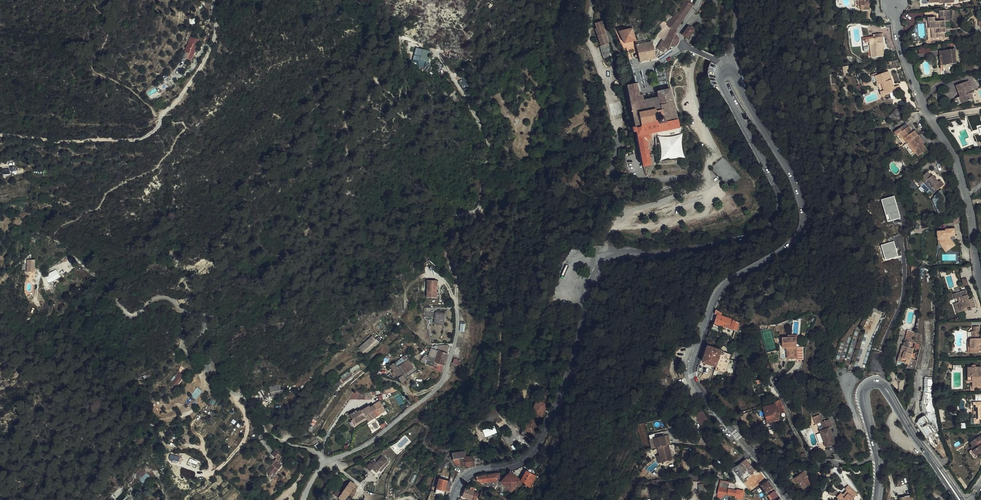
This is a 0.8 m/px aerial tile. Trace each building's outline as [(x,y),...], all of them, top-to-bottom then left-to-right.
[(854,1),(858,1),(861,1),(861,6),(861,10),(870,10),(869,0),(854,0),(854,1)] [(667,23),(660,32),(656,36),(663,40),(657,49),(663,53),(665,48),(668,49),(669,46),(670,46),(672,47),(674,47),(675,46),(676,45),(677,44),(678,43),(678,41),(678,39),(677,38),(677,37),(676,36),(675,35),(676,32),(676,31),(675,31),(692,5),(689,4),(685,2),(683,4),(678,11),(675,15),(667,23)] [(947,11),(940,11),(940,21),(935,22),(935,18),(928,18),(929,29),(931,29),(936,29),(936,38),(945,38),(945,33),(946,33),(945,21),(945,18),(948,18),(947,11)] [(608,42),(604,30),(603,27),(604,26),(603,21),(595,23),(597,28),(596,29),(601,46),(600,47),(604,60),(612,57),(608,42)] [(687,43),(689,42),(687,39),(687,38),(693,30),(688,27),(683,35),(687,38),(685,39),(687,43)] [(632,29),(626,30),(619,32),(624,44),(621,44),(622,46),(624,50),(627,49),(628,55),(638,53),(637,46),(638,45),(637,41),(636,41),(632,29)] [(619,32),(616,33),(621,44),(624,44),(619,32)] [(884,47),(883,34),(874,35),(875,39),(870,39),(871,51),(872,55),(872,58),(883,57),(882,48),(884,47)] [(187,47),(185,51),(185,52),(189,54),(187,59),(191,60),(196,50),(190,47),(192,44),(189,42),(187,47)] [(640,62),(655,58),(652,42),(645,44),(647,51),(638,53),(639,54),(640,62)] [(645,44),(638,45),(637,46),(638,53),(647,51),(645,44)] [(677,46),(676,45),(675,46),(674,47),(672,47),(670,46),(669,46),(671,48),(658,58),(659,59),(677,46)] [(413,59),(419,61),(422,50),(417,48),(413,59)] [(445,49),(443,54),(457,59),(459,53),(445,49)] [(955,49),(940,51),(941,56),(943,56),(944,65),(957,64),(955,49)] [(888,95),(897,91),(901,90),(899,86),(895,87),(892,80),(890,80),(889,77),(891,77),(889,71),(875,76),(883,97),(888,95)] [(169,87),(164,81),(155,88),(160,94),(169,87)] [(974,99),(971,93),(970,93),(968,87),(971,86),(969,81),(956,86),(960,97),(961,96),(964,103),(974,99)] [(650,134),(643,101),(642,95),(639,96),(637,84),(632,85),(632,83),(627,84),(627,86),(635,127),(633,128),(634,132),(636,132),(643,167),(651,165),(648,151),(652,150),(650,139),(651,139),(650,134)] [(643,101),(650,134),(679,128),(670,89),(657,92),(659,98),(643,101)] [(956,99),(958,105),(964,103),(961,96),(960,97),(956,99)] [(891,115),(892,118),(894,117),(894,118),(896,119),(897,119),(899,119),(900,118),(902,117),(903,116),(903,114),(903,112),(902,110),(900,109),(898,108),(896,109),(894,110),(893,111),(893,113),(893,115),(891,115)] [(919,157),(927,150),(923,145),(920,140),(921,139),(919,135),(917,136),(914,132),(913,132),(909,127),(904,130),(902,128),(895,133),(911,154),(915,151),(919,157)] [(660,161),(685,158),(683,134),(658,136),(660,161)] [(928,172),(920,179),(925,183),(921,186),(931,197),(944,185),(941,181),(939,182),(933,176),(932,177),(928,172)] [(895,195),(881,199),(888,221),(901,217),(895,195)] [(938,240),(940,240),(941,240),(941,243),(944,246),(948,246),(949,248),(954,244),(951,239),(947,239),(947,237),(951,237),(955,236),(954,229),(946,230),(946,231),(938,232),(938,240)] [(941,240),(940,240),(940,244),(946,252),(955,246),(954,244),(949,248),(948,246),(944,246),(941,243),(941,240)] [(882,244),(886,260),(898,256),(895,241),(882,244)] [(28,261),(27,272),(35,272),(36,260),(28,261)] [(57,269),(45,275),(48,283),(60,277),(57,269)] [(428,280),(428,297),(437,297),(438,280),(428,280)] [(954,294),(955,299),(957,299),(959,303),(957,303),(957,304),(959,312),(965,311),(964,309),(971,307),(972,309),(976,307),(973,298),(969,300),(966,291),(957,293),(954,294)] [(723,312),(716,310),(715,314),(718,315),(715,324),(724,327),(729,329),(735,330),(737,331),(739,324),(736,322),(734,320),(722,316),(723,312)] [(443,325),(445,314),(436,313),(435,324),(443,325)] [(867,328),(871,318),(865,315),(861,325),(867,328)] [(558,328),(557,323),(550,324),(552,339),(558,338),(558,333),(559,333),(558,331),(559,331),(559,328),(558,328)] [(979,327),(974,327),(974,332),(972,332),(972,339),(971,339),(970,341),(970,353),(979,353),(979,351),(980,351),(980,339),(979,339),(979,332),(979,327)] [(915,332),(908,331),(905,340),(907,341),(909,341),(912,342),(915,332)] [(370,338),(358,348),(363,354),(376,342),(373,338),(372,340),(370,338)] [(797,359),(796,348),(796,338),(783,338),(783,348),(787,348),(790,348),(790,353),(787,353),(787,359),(797,359)] [(378,344),(376,342),(363,354),(364,355),(366,354),(378,344)] [(441,345),(439,350),(447,353),(450,346),(441,345)] [(448,353),(447,353),(439,350),(438,350),(436,349),(437,346),(435,347),(434,349),(430,360),(429,365),(441,373),(448,353)] [(907,368),(915,370),(915,369),(916,366),(909,364),(911,359),(914,349),(911,348),(904,346),(902,346),(901,351),(902,351),(902,353),(900,353),(898,360),(905,362),(904,363),(908,364),(907,367),(907,368)] [(721,351),(708,347),(703,363),(717,367),(717,366),(723,368),(724,364),(729,365),(731,358),(727,357),(728,354),(725,353),(725,352),(721,351)] [(410,359),(408,360),(413,368),(404,375),(406,378),(418,370),(410,359)] [(394,371),(397,375),(401,381),(406,378),(404,375),(413,368),(408,360),(398,367),(394,371)] [(344,382),(352,375),(350,373),(350,372),(349,371),(348,371),(340,377),(344,382)] [(178,384),(183,377),(184,376),(180,373),(178,375),(177,374),(172,380),(177,385),(178,384)] [(276,386),(276,384),(273,385),(273,387),(270,387),(272,397),(281,394),(279,385),(276,386)] [(930,387),(925,386),(925,387),(924,392),(925,393),(924,403),(927,404),(927,408),(929,413),(926,415),(920,420),(919,423),(927,437),(938,431),(935,411),(933,406),(932,402),(931,399),(932,388),(932,387),(930,387)] [(543,389),(542,389),(537,400),(547,405),(550,393),(543,389)] [(250,395),(253,401),(259,398),(255,392),(250,395)] [(547,405),(537,400),(523,430),(532,434),(533,435),(547,405)] [(356,411),(350,415),(353,420),(355,424),(366,417),(367,419),(369,421),(380,414),(386,411),(384,408),(380,402),(380,401),(370,407),(369,405),(364,408),(365,409),(361,411),(360,410),(357,412),(356,411)] [(779,419),(776,405),(765,408),(769,422),(779,419)] [(696,413),(701,426),(709,423),(704,410),(696,413)] [(355,424),(353,420),(351,421),(355,427),(367,419),(366,417),(355,424)] [(821,417),(814,419),(816,425),(821,423),(824,430),(820,431),(826,448),(836,444),(833,437),(832,438),(831,435),(832,435),(830,428),(832,427),(830,420),(823,422),(821,417)] [(485,437),(497,433),(495,425),(483,429),(485,437)] [(532,434),(523,430),(521,435),(530,439),(532,434)] [(667,445),(665,436),(654,439),(656,448),(658,448),(667,445)] [(977,456),(980,453),(980,438),(980,436),(971,443),(973,446),(975,449),(973,451),(977,456)] [(673,460),(669,445),(667,445),(658,448),(660,456),(662,463),(673,460)] [(974,459),(975,459),(977,457),(977,456),(973,451),(972,450),(969,452),(974,459)] [(269,470),(267,472),(271,476),(273,473),(274,474),(282,465),(280,463),(282,461),(280,459),(281,456),(275,451),(272,455),(277,459),(268,469),(269,470)] [(379,470),(381,472),(389,463),(383,456),(376,463),(374,462),(372,464),(373,466),(371,468),(372,469),(376,473),(379,470)] [(471,457),(466,458),(465,458),(466,467),(482,465),(481,456),(476,456),(471,457)] [(746,460),(736,467),(733,469),(743,482),(756,472),(746,460)] [(140,481),(148,473),(143,469),(136,476),(140,481)] [(526,472),(522,480),(526,484),(525,486),(527,487),(528,486),(533,476),(526,472)] [(812,485),(808,480),(807,481),(804,478),(806,477),(807,476),(804,472),(799,475),(800,475),(795,479),(797,483),(798,482),(804,489),(809,485),(810,486),(812,485)] [(477,477),(477,481),(478,482),(494,491),(500,495),(503,489),(499,484),(500,482),(500,481),(499,473),(482,476),(477,477)] [(526,484),(522,480),(520,481),(511,473),(502,482),(501,482),(510,490),(507,493),(506,493),(513,499),(516,496),(517,496),(525,486),(526,484)] [(444,495),(445,491),(447,481),(440,479),(436,493),(444,495)] [(500,481),(500,482),(499,484),(503,489),(507,493),(510,490),(501,482),(502,482),(500,481)] [(726,494),(728,495),(736,496),(737,491),(734,490),(729,489),(730,484),(730,483),(722,482),(720,488),(719,487),(718,495),(722,496),(725,496),(726,494)] [(767,493),(773,488),(768,482),(762,486),(767,493)] [(342,493),(347,497),(353,489),(348,485),(348,486),(342,493)] [(837,494),(838,496),(837,497),(840,499),(853,499),(857,495),(848,486),(845,489),(847,491),(843,495),(841,493),(840,494),(837,491),(834,492),(837,494)] [(464,489),(461,496),(473,499),(477,499),(479,495),(478,494),(478,493),(475,492),(474,491),(475,489),(471,488),(470,490),(464,489)] [(340,492),(337,490),(334,495),(335,495),(339,498),(342,493),(340,492)] [(735,498),(742,499),(744,492),(737,490),(737,491),(736,496),(735,498)]
